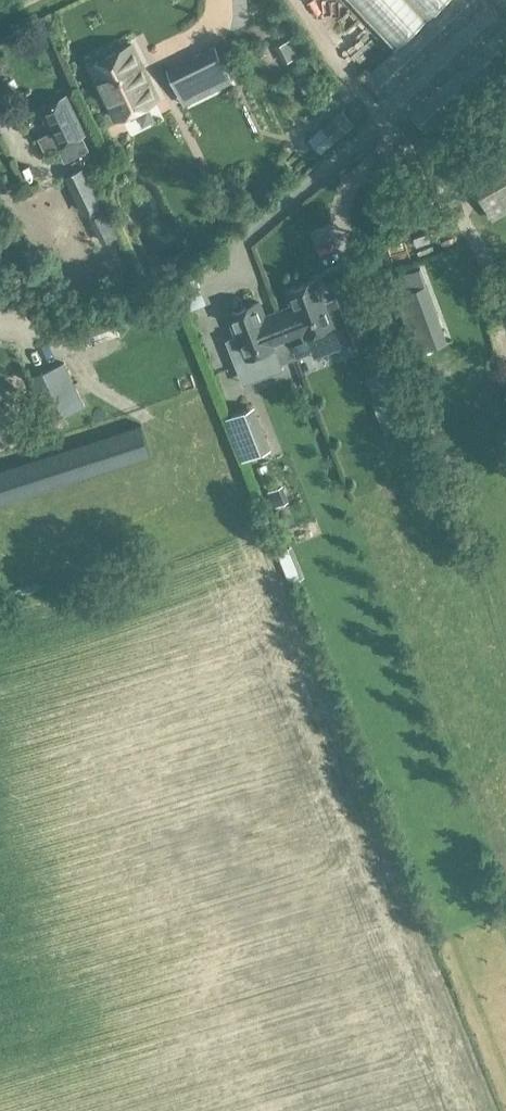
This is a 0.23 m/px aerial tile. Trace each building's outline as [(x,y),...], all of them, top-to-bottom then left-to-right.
[(445,0),(354,0),(396,46),(445,0)] [(376,71),(431,132),(505,61),(505,21),(486,0),(452,0),(376,71)] [(299,54),(291,39),(277,46),(285,61),(299,54)] [(158,98),(131,44),(90,64),(117,118),(158,98)] [(195,55),(209,83),(229,73),(215,46),(195,55)] [(305,76),(296,80),(302,91),(311,87),(305,76)] [(66,98),(41,110),(50,131),(36,137),(43,152),(57,145),(58,148),(84,136),(66,98)] [(322,127),(333,140),(354,122),(340,108),(322,127)] [(466,173),(494,222),(505,215),(505,150),(466,173)] [(66,178),(84,215),(90,212),(104,205),(105,205),(87,167),(66,178)] [(120,237),(108,212),(107,212),(93,219),(92,219),(103,245),(120,237)] [(418,353),(452,341),(423,267),(391,279),(418,353)] [(298,312),(284,317),(299,354),(314,348),(312,343),(354,327),(341,295),(329,300),(320,277),(289,289),(298,312)] [(299,354),(284,317),(270,323),(261,300),(231,312),(239,334),(229,339),(240,364),(279,349),(283,361),(299,354)] [(131,316),(133,320),(144,316),(142,311),(139,303),(128,307),(131,316)] [(125,306),(78,324),(84,338),(131,321),(125,306)] [(50,421),(86,405),(65,362),(29,378),(50,421)] [(12,432),(0,391),(0,435),(12,432)] [(375,403),(385,432),(403,426),(393,397),(375,403)] [(249,457),(265,451),(248,408),(232,415),(249,457)] [(0,468),(0,502),(152,454),(142,423),(0,468)] [(274,491),(278,503),(291,498),(286,487),(274,491)]
